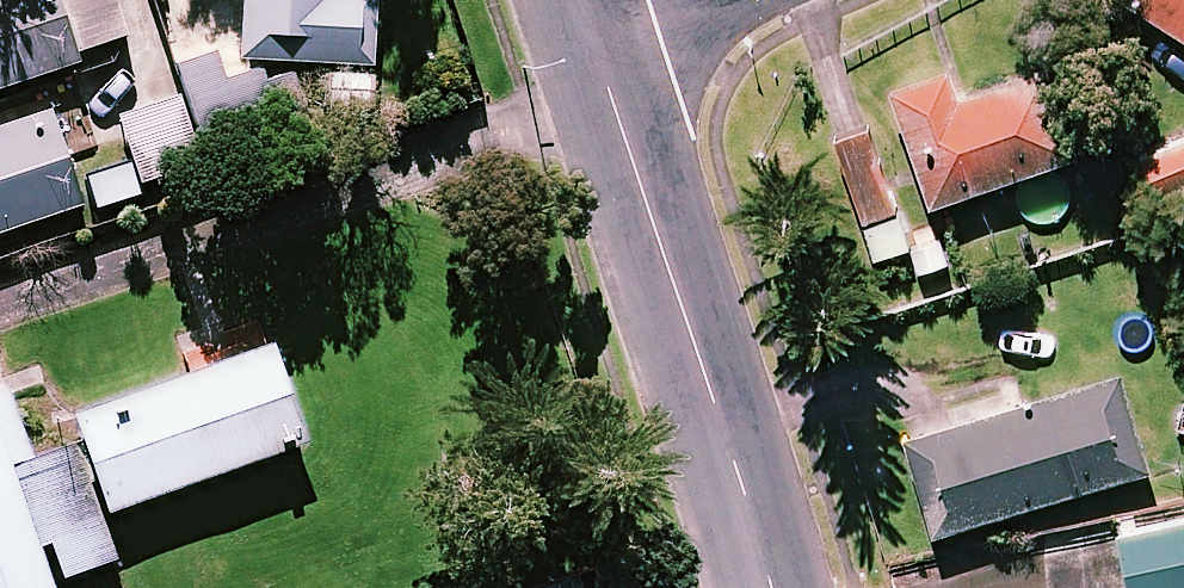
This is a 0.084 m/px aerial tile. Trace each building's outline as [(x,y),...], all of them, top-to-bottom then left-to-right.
[(83,54),(80,45),(65,0),(0,0),(0,82),(83,54)] [(80,45),(129,29),(119,0),(65,0),(80,45)] [(242,51),(372,57),(376,0),(245,0),(242,51)] [(1183,38),(1183,0),(1126,0),(1183,38)] [(286,117),(265,59),(227,72),(217,46),(179,59),(209,144),(286,117)] [(1084,151),(1053,62),(954,96),(945,69),(889,89),(928,204),(1084,151)] [(207,163),(182,88),(119,109),(144,183),(207,163)] [(53,102),(0,120),(0,226),(87,196),(53,102)] [(896,209),(871,124),(834,136),(859,220),(896,209)] [(1138,157),(1156,198),(1183,186),(1183,137),(1138,157)] [(110,504),(311,434),(275,334),(76,403),(85,430),(100,473),(110,504)] [(1142,468),(1114,375),(907,437),(935,530),(1142,468)] [(100,473),(85,430),(35,449),(10,377),(0,380),(0,587),(59,587),(42,539),(52,535),(66,571),(120,551),(92,475),(100,473)] [(1115,527),(1126,587),(1183,587),(1183,514),(1115,527)]
